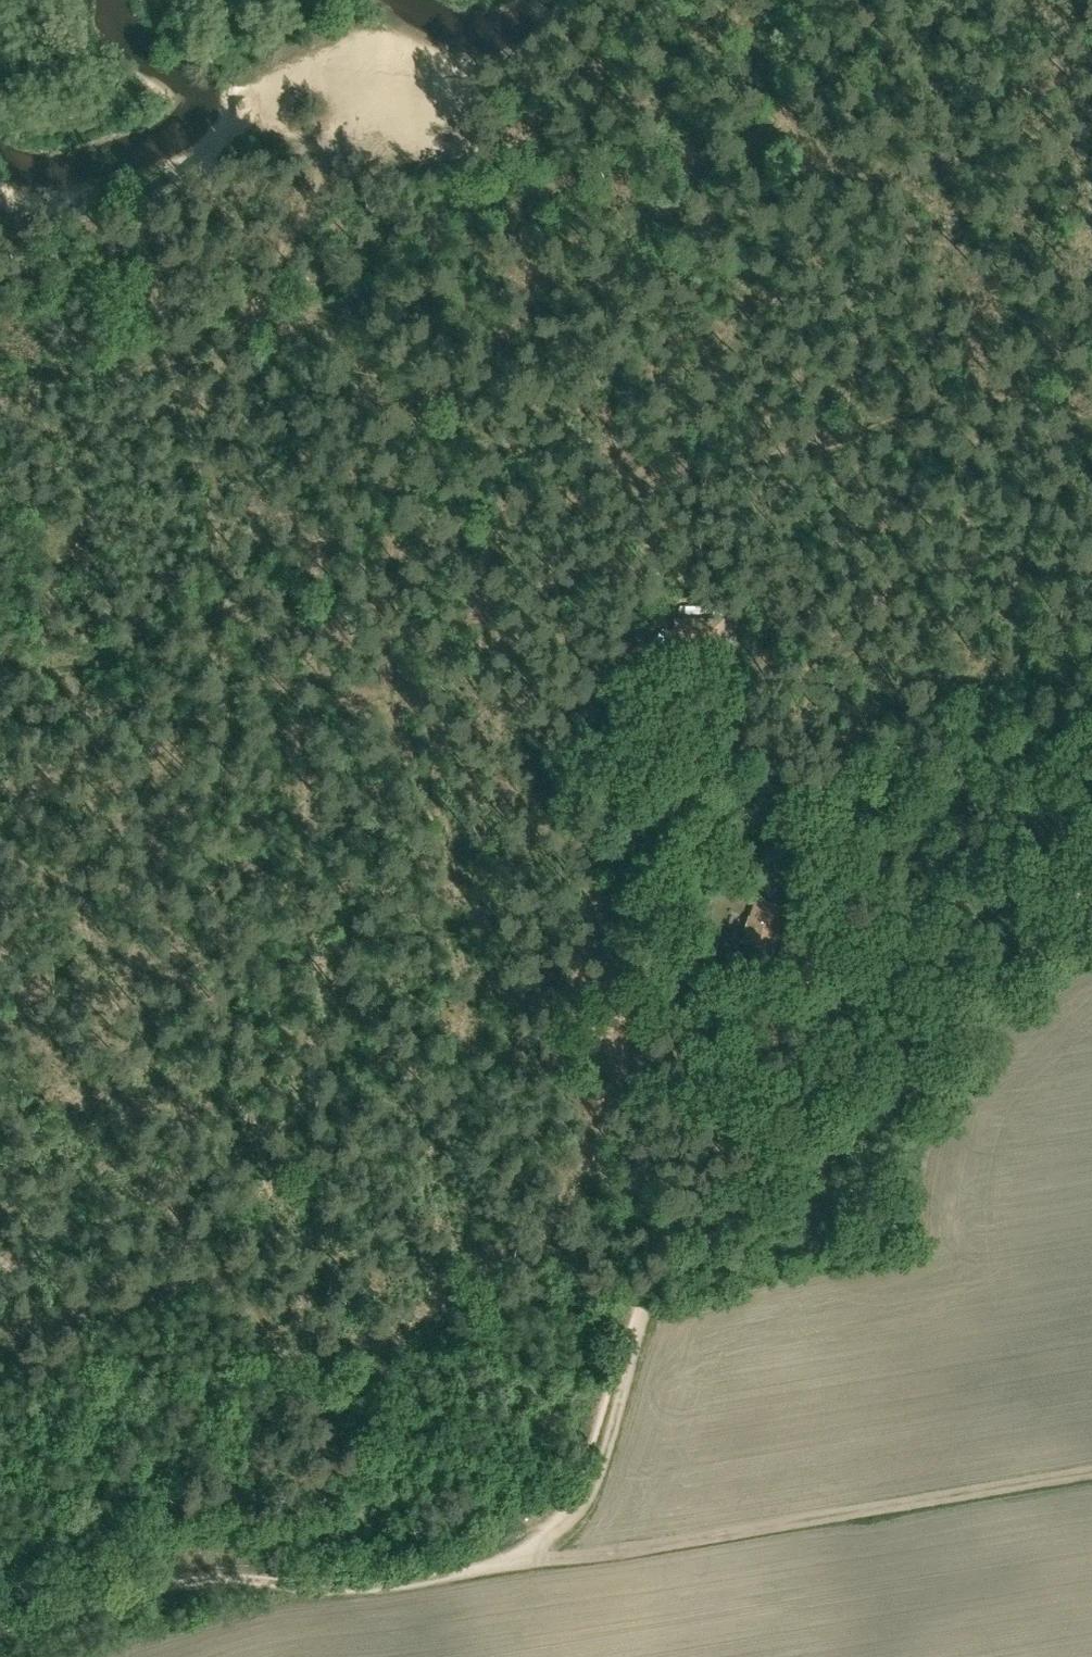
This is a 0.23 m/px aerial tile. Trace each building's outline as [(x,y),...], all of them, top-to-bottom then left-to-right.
[(709,622),(677,622),(677,646),(680,646),(680,660),(699,660),(699,645),(723,645),(723,622),(713,622),(713,621),(709,621),(709,622)] [(758,901),(745,942),(767,950),(781,909),(758,901)]
